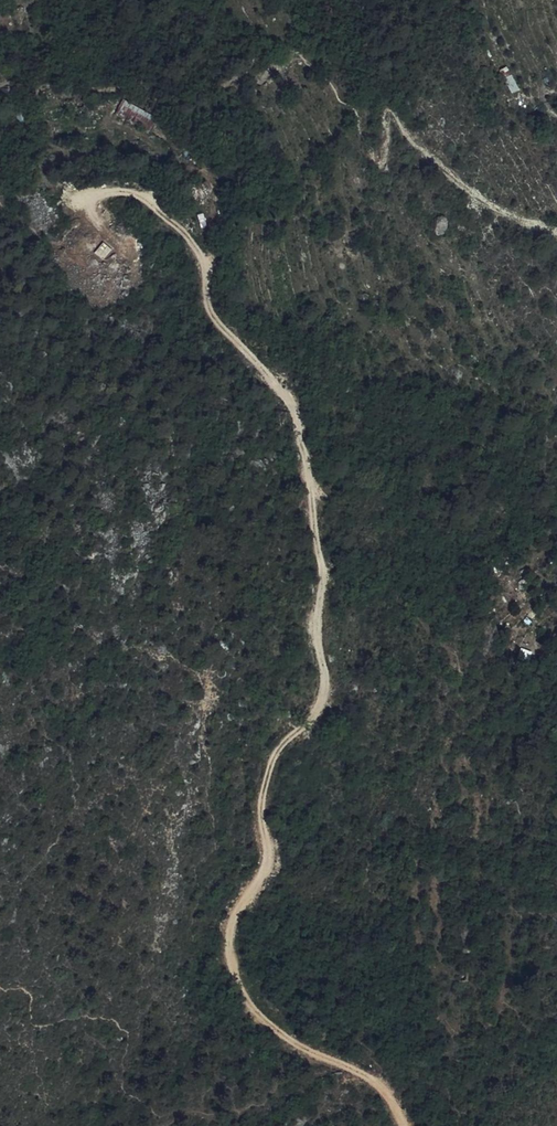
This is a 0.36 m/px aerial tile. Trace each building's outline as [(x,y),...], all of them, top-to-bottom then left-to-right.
[(505,76),(513,93),(521,89),(513,73),(505,76)] [(123,100),(117,116),(152,129),(158,113),(123,100)] [(221,165),(207,173),(212,184),(227,177),(221,165)] [(96,252),(105,258),(113,247),(104,240),(96,252)]
